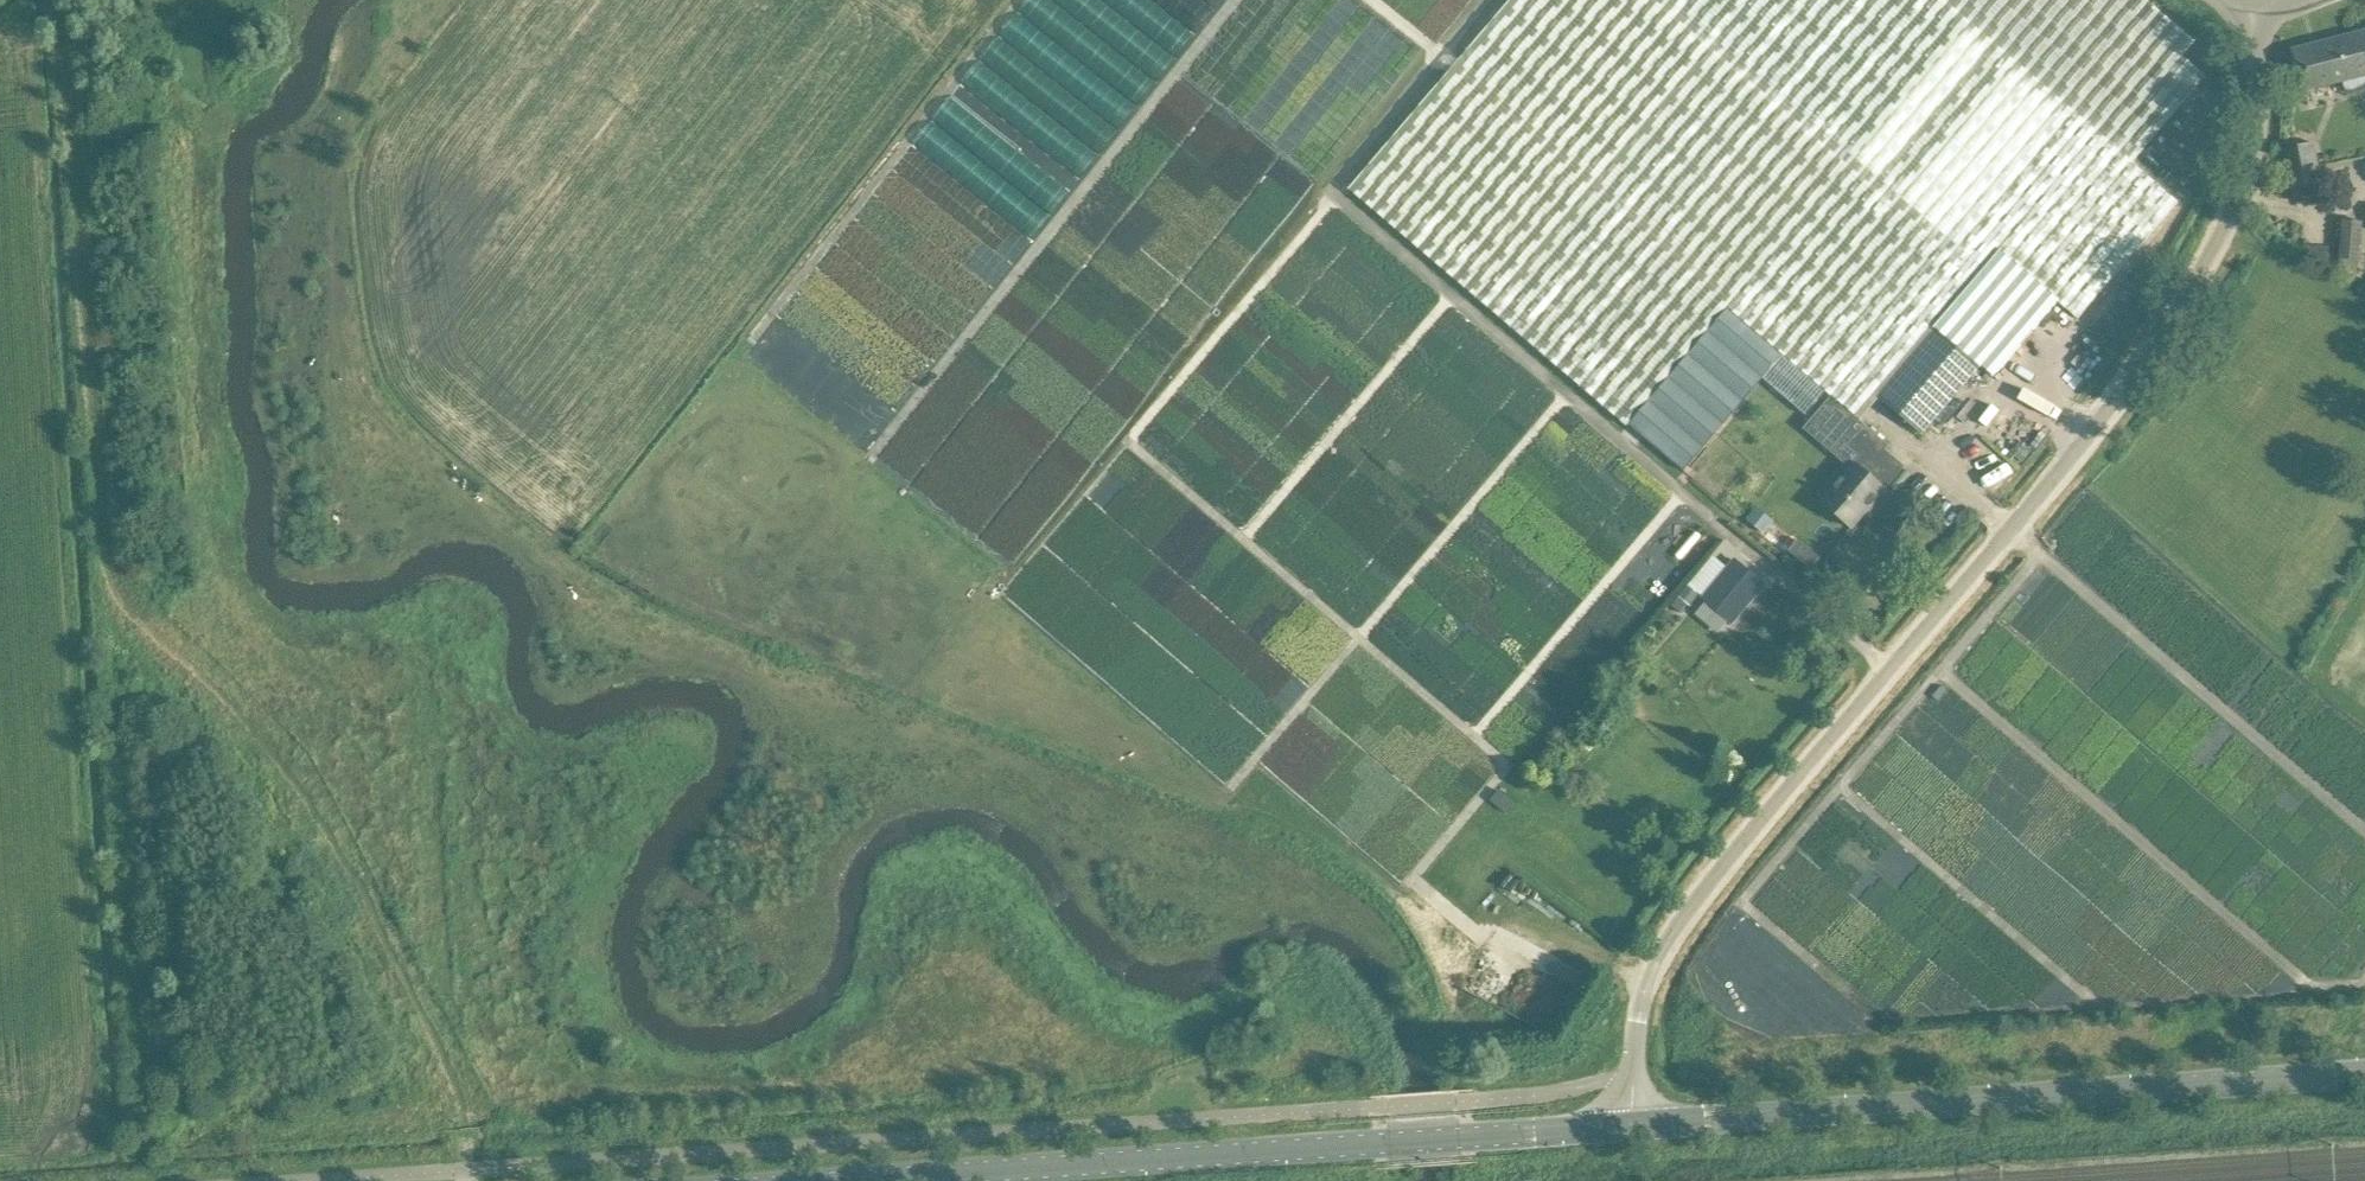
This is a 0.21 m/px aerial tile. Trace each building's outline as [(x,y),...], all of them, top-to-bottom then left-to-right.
[(1001,34),(1012,33),(1031,48),(986,49),(959,84),(1032,139),(1074,126),(1104,149),(1137,105),(1128,98),(1128,83),(1117,97),(1109,97),(1109,81),(1101,75),(1092,49),(1176,47),(1204,11),(1203,6),(1219,1),(1219,0),(1027,0),(1001,34)] [(1348,189),(1627,426),(1628,424),(1684,470),(1763,378),(1806,415),(1827,392),(1841,404),(1860,420),(1880,398),(1922,434),(1981,366),(1994,377),(2058,301),(2078,318),(2178,202),(2131,162),(2206,75),(2183,56),(2195,42),(2146,0),(1510,0),(1348,189)] [(2292,50),(2303,92),(2343,82),(2347,96),(2364,91),(2364,54),(2360,32),(2292,50)] [(949,93),(778,315),(845,366),(865,359),(871,351),(902,360),(906,370),(920,381),(951,340),(942,333),(947,319),(943,316),(948,308),(939,306),(929,278),(946,272),(936,244),(953,249),(960,226),(992,236),(1003,199),(1018,194),(1024,199),(1030,180),(1036,197),(1031,195),(1035,206),(1044,194),(1035,186),(1044,183),(1036,160),(949,93)] [(2321,184),(2313,144),(2285,150),(2293,189),(2321,184)] [(2360,258),(2362,222),(2343,221),(2341,257),(2360,258)] [(1822,503),(1851,528),(1870,506),(1875,511),(1891,493),(1867,473),(1876,462),(1881,466),(1895,450),(1872,429),(1858,446),(1867,454),(1858,465),(1856,463),(1822,503)] [(1767,599),(1738,574),(1708,610),(1736,635),(1767,599)] [(1689,586),(1672,605),(1680,612),(1688,603),(1690,605),(1699,594),(1689,586)]
